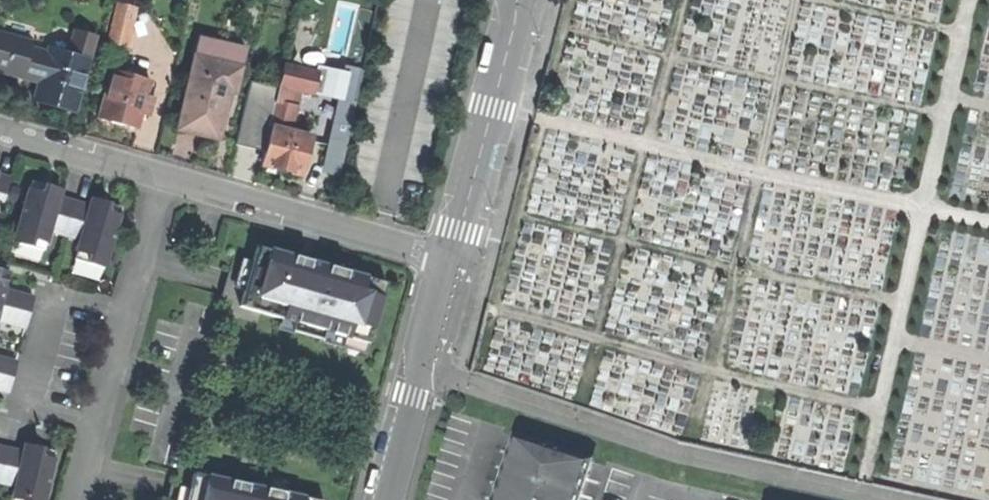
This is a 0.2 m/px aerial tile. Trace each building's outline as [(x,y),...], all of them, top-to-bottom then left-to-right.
[(106,44),(129,49),(133,35),(126,33),(132,7),(114,3),(106,44)] [(93,37),(71,31),(65,54),(45,49),(44,52),(28,48),(29,44),(0,36),(0,71),(14,75),(16,71),(37,77),(31,101),(48,106),(72,113),(93,37)] [(194,134),(216,139),(228,92),(233,93),(244,48),(198,37),(176,130),(194,134)] [(288,89),(310,93),(314,73),(280,65),(270,112),(282,115),(288,89)] [(115,124),(134,129),(148,81),(109,70),(95,119),(115,124)] [(333,98),(350,102),(357,75),(339,72),(333,98)] [(285,120),(271,116),(267,128),(269,128),(259,165),(283,172),(299,176),(309,139),(282,132),(285,120)] [(0,212),(10,179),(0,176),(0,212)] [(31,182),(29,189),(42,193),(44,186),(31,182)] [(49,231),(59,198),(61,190),(48,187),(44,186),(42,193),(29,189),(14,242),(30,247),(32,240),(46,243),(49,231)] [(49,231),(80,240),(89,206),(59,198),(49,231)] [(91,199),(89,206),(80,240),(76,252),(89,256),(87,263),(104,268),(119,215),(106,211),(108,204),(91,199)] [(110,205),(108,204),(106,211),(119,215),(121,208),(110,205)] [(192,244),(207,248),(210,237),(195,233),(192,244)] [(43,251),(46,243),(32,240),(30,247),(43,251)] [(252,263),(244,291),(240,306),(283,319),(368,343),(385,283),(304,260),(257,247),(252,263)] [(74,260),(87,263),(89,256),(76,252),(74,260)] [(233,288),(244,291),(252,263),(241,260),(233,288)] [(0,271),(0,322),(25,329),(32,298),(3,291),(4,285),(8,273),(0,271)] [(365,354),(368,343),(283,319),(280,330),(293,334),(294,332),(321,339),(320,342),(365,354)] [(7,393),(15,363),(0,359),(0,391),(7,393)] [(591,462),(517,438),(497,499),(579,499),(591,462)] [(15,486),(12,499),(19,499),(44,499),(53,459),(39,456),(41,448),(24,445),(22,452),(0,448),(0,483),(15,486)] [(54,451),(41,448),(39,456),(53,459),(54,451)] [(284,494),(269,491),(193,474),(190,490),(179,487),(176,499),(312,499),(284,494)] [(272,479),(269,491),(284,494),(286,482),(272,479)]
